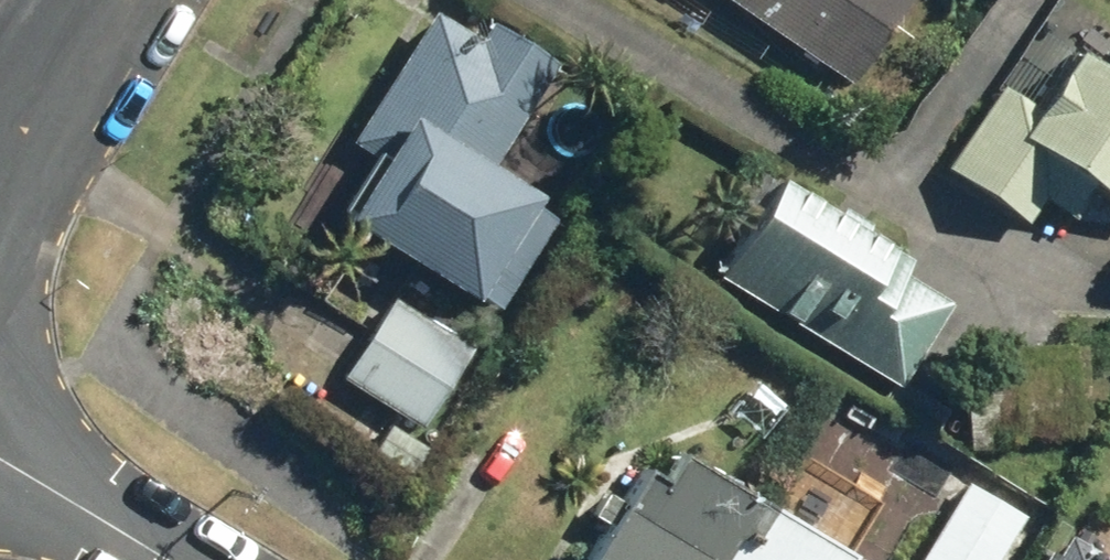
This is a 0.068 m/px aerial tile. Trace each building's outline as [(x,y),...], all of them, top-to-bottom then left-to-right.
[(568,191),(503,150),(565,53),(490,6),(478,25),(439,0),(358,128),(378,141),(341,199),(499,299),(568,191)] [(831,81),(883,0),(703,0),(831,81)] [(1109,243),(1109,68),(1105,74),(1065,44),(1020,105),(990,84),(925,172),(1002,229),(1034,186),(1109,243)] [(941,240),(738,115),(677,210),(882,335),(941,240)] [(477,338),(393,287),(344,368),(428,419),(477,338)] [(681,450),(664,478),(645,466),(589,559),(590,559),(848,559),(852,553),(681,450)] [(969,475),(918,559),(997,559),(1027,510),(969,475)] [(1068,519),(1044,559),(1109,559),(1109,543),(1068,519)]
